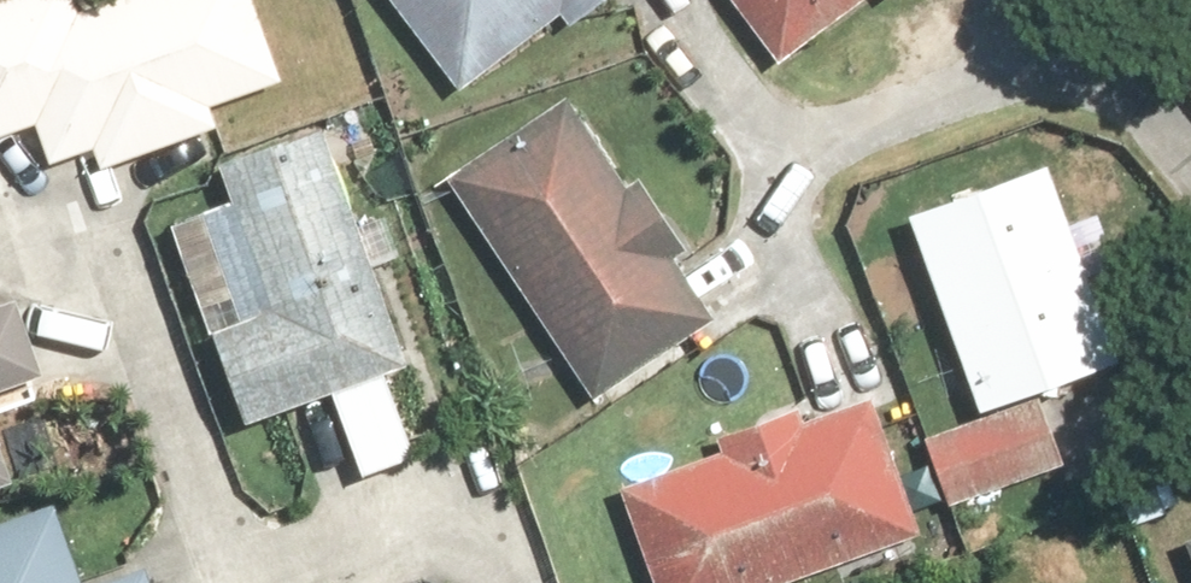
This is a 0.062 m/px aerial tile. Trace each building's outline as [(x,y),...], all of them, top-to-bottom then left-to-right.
[(0,6),(0,141),(46,125),(59,164),(95,151),(103,173),(224,131),(216,108),(289,82),(260,0),(133,0),(89,15),(83,0),(17,0),(0,6)] [(467,98),(571,18),(579,30),(618,0),(390,0),(467,98)] [(792,66),(877,0),(741,0),(792,66)] [(575,99),(453,180),(602,401),(723,320),(575,99)] [(274,320),(220,338),(251,427),(419,369),(333,125),(220,164),(274,320)] [(918,217),(991,415),(1124,366),(1051,168),(918,217)] [(53,373),(26,300),(0,309),(0,392),(53,373)] [(632,489),(665,582),(822,582),(931,545),(881,402),(632,489)] [(1051,406),(934,440),(953,506),(1070,472),(1051,406)] [(25,483),(0,415),(0,492),(25,483)] [(0,528),(0,582),(90,582),(62,506),(0,528)]
